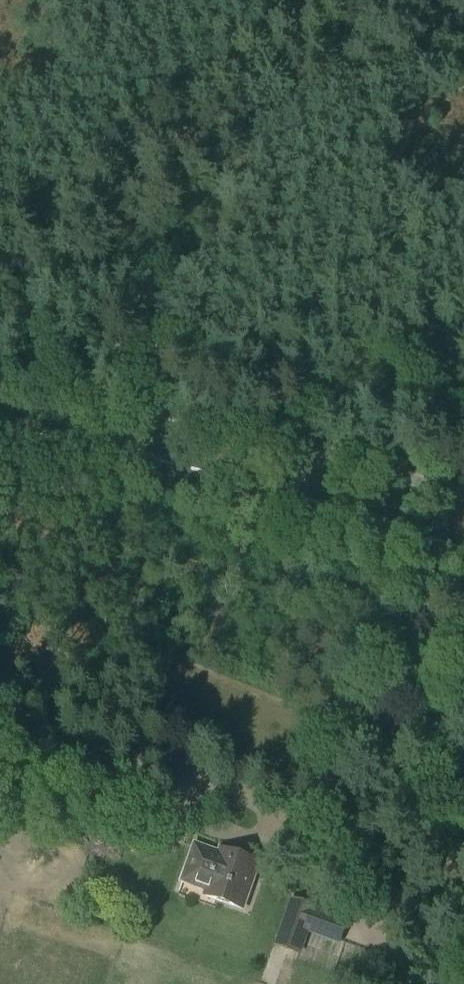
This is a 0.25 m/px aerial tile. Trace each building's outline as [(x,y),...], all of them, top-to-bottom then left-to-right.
[(217,850),(193,842),(179,883),(203,892),(201,896),(244,911),(261,860),(219,846),(217,850)] [(318,907),(291,898),(277,938),(303,948),(318,907)]
